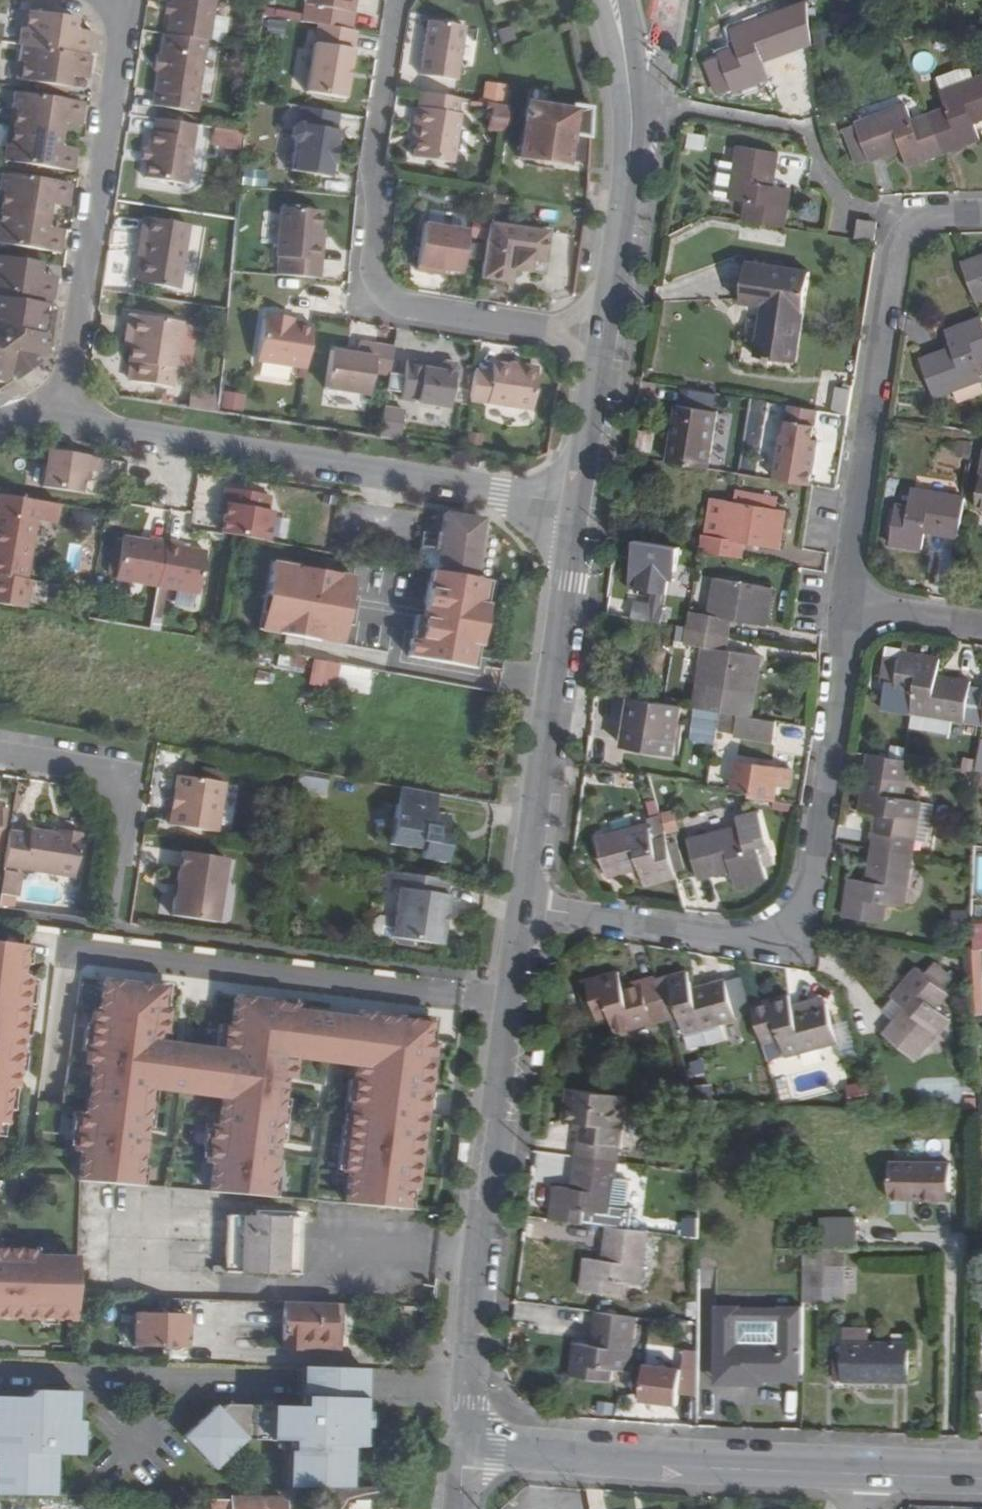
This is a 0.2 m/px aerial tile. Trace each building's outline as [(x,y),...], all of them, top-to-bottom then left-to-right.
[(167,32),(206,38),(209,38),(210,37),(213,12),(215,0),(172,0),(167,32)] [(347,13),(350,0),(305,0),(304,5),(347,13)] [(712,6),(727,12),(731,0),(714,0),(712,6)] [(25,21),(21,20),(19,38),(21,38),(90,49),(92,32),(73,28),(74,23),(75,11),(28,3),(25,21)] [(770,58),(802,47),(790,10),(735,29),(740,44),(725,50),(726,52),(738,86),(739,88),(775,76),(770,58)] [(844,10),(830,10),(829,23),(844,23),(844,10)] [(229,15),(213,12),(210,37),(225,40),(229,15)] [(454,78),(462,23),(426,18),(417,72),(454,78)] [(508,22),(492,28),(497,42),(513,36),(508,22)] [(93,25),(74,23),(73,28),(92,32),(93,25)] [(338,98),(349,31),(312,24),(300,92),(338,98)] [(837,26),(817,28),(819,46),(839,44),(837,26)] [(200,54),(204,55),(206,38),(167,32),(165,31),(154,103),(197,110),(200,96),(194,94),(196,81),(200,78),(202,70),(199,65),(200,54)] [(20,73),(68,81),(70,69),(71,63),(89,66),(91,49),(90,49),(21,38),(19,55),(23,56),(20,73)] [(738,86),(726,52),(710,58),(722,92),(738,86)] [(89,66),(71,63),(70,69),(88,72),(89,66)] [(962,79),(974,75),(970,66),(957,66),(933,75),(937,88),(962,79)] [(928,108),(942,148),(978,134),(972,118),(981,115),(981,72),(974,75),(962,79),(936,88),(941,103),(928,108)] [(503,86),(480,82),(478,100),(482,100),(482,104),(487,105),(483,128),(501,130),(505,103),(500,102),(503,86)] [(12,103),(16,103),(13,121),(61,128),(63,117),(64,111),(82,113),(84,97),(14,86),(12,103)] [(455,112),(457,97),(418,91),(416,106),(414,106),(411,127),(416,127),(412,156),(451,162),(458,113),(455,112)] [(901,144),(906,160),(942,148),(928,108),(914,112),(909,98),(855,117),(856,119),(868,156),(901,144)] [(562,160),(566,143),(590,146),(591,115),(524,104),(520,121),(514,156),(562,164),(562,160)] [(332,132),(335,115),(298,108),(295,126),(290,130),(288,138),(292,144),(288,173),(326,180),(333,132),(332,132)] [(82,113),(64,111),(63,117),(80,120),(82,113)] [(187,159),(191,160),(197,123),(157,116),(155,129),(151,129),(144,177),(183,183),(183,180),(188,176),(190,166),(187,163),(187,159)] [(868,156),(856,119),(842,124),(855,160),(868,156)] [(4,156),(74,167),(76,149),(59,146),(60,139),(61,128),(13,121),(10,138),(6,138),(4,156)] [(242,150),(244,132),(215,128),(213,147),(242,150)] [(688,147),(705,152),(709,137),(691,132),(688,147)] [(77,142),(60,139),(59,146),(76,149),(77,142)] [(562,160),(589,164),(590,146),(566,143),(562,160)] [(743,202),(758,205),(756,221),(798,228),(803,191),(786,188),(792,151),(753,144),(743,202)] [(4,186),(1,203),(49,211),(51,200),(51,193),(69,196),(72,179),(2,169),(0,183),(0,186),(4,186)] [(261,172),(236,170),(236,184),(260,185),(261,172)] [(69,196),(51,193),(51,200),(68,203),(69,196)] [(61,249),(64,232),(46,229),(47,223),(49,211),(1,203),(0,210),(0,240),(61,249)] [(275,272),(318,275),(319,256),(314,256),(316,226),(318,207),(278,205),(275,254),(277,254),(275,272)] [(139,283),(178,290),(189,226),(145,218),(142,235),(146,236),(139,283)] [(873,241),(876,222),(857,219),(854,238),(873,241)] [(65,225),(47,223),(46,229),(64,232),(65,225)] [(458,271),(465,230),(420,223),(413,269),(429,272),(430,267),(458,271)] [(545,231),(486,223),(478,280),(508,284),(511,272),(525,274),(527,262),(541,263),(545,231)] [(962,253),(976,294),(981,292),(981,247),(962,253)] [(54,295),(57,278),(39,275),(40,270),(41,258),(0,252),(0,287),(54,295)] [(749,261),(743,302),(750,303),(764,305),(761,324),(803,330),(812,271),(749,261)] [(53,301),(54,295),(0,287),(0,293),(53,301)] [(3,378),(12,372),(14,375),(17,374),(7,361),(23,350),(32,362),(41,357),(39,353),(46,348),(53,301),(0,293),(0,378),(3,378)] [(981,309),(947,321),(952,337),(919,348),(932,387),(981,369),(981,310),(981,309)] [(304,367),(310,323),(281,320),(281,316),(261,313),(254,360),(304,367)] [(125,339),(133,341),(132,349),(129,363),(134,364),(131,382),(173,389),(183,324),(129,315),(125,339)] [(761,324),(757,356),(798,362),(803,330),(761,324)] [(133,341),(125,339),(124,348),(132,349),(133,341)] [(371,373),(376,344),(358,341),(356,354),(330,350),(324,387),(368,394),(371,373)] [(376,344),(371,373),(388,377),(389,373),(393,347),(376,344)] [(23,350),(7,361),(17,374),(32,362),(23,350)] [(424,362),(407,359),(404,375),(401,393),(400,398),(448,406),(453,378),(458,378),(459,367),(455,362),(445,360),(440,364),(439,369),(423,366),(424,362)] [(474,369),(470,399),(531,409),(538,370),(493,362),(492,372),(474,369)] [(404,375),(389,373),(388,377),(386,390),(401,393),(404,375)] [(847,387),(840,386),(836,411),(853,414),(857,384),(848,382),(847,387)] [(679,405),(672,446),(669,462),(710,469),(722,392),(685,387),(682,405),(679,405)] [(242,413),(246,396),(225,391),(221,407),(242,413)] [(333,406),(365,410),(367,396),(335,392),(333,406)] [(780,480),(814,486),(820,441),(815,441),(820,409),(791,404),(780,480)] [(379,437),(399,440),(404,409),(384,406),(379,437)] [(482,434),(467,432),(464,449),(480,451),(482,434)] [(973,439),(959,437),(956,454),(970,456),(973,439)] [(43,484),(81,491),(83,479),(84,468),(91,469),(100,471),(102,456),(49,447),(43,484)] [(91,469),(84,468),(83,479),(89,480),(91,469)] [(923,549),(925,532),(960,537),(966,493),(912,485),(910,502),(897,500),(891,543),(923,549)] [(223,506),(226,507),(221,535),(232,537),(269,543),(274,515),(268,514),(271,498),(226,490),(223,506)] [(722,538),(703,535),(699,552),(745,560),(747,542),(784,548),(789,513),(779,512),(752,508),(754,496),(740,495),(738,506),(728,504),(722,538)] [(781,500),(754,496),(752,508),(779,512),(781,500)] [(26,611),(31,584),(25,583),(36,522),(58,525),(61,508),(0,498),(0,607),(26,611)] [(728,504),(709,501),(703,535),(722,538),(728,504)] [(480,516),(447,511),(443,536),(437,572),(437,573),(477,580),(485,527),(480,516)] [(288,517),(274,515),(269,543),(283,546),(288,517)] [(416,568),(437,572),(443,536),(421,533),(416,568)] [(121,539),(113,579),(156,588),(164,543),(148,541),(147,543),(121,539)] [(655,592),(665,594),(668,594),(670,580),(674,581),(679,549),(638,542),(634,564),(643,565),(639,589),(655,592)] [(180,546),(164,543),(156,588),(198,596),(207,554),(180,549),(180,546)] [(340,645),(352,578),(271,563),(265,597),(269,598),(263,632),(299,638),(340,645)] [(634,564),(630,588),(639,589),(643,565),(634,564)] [(410,642),(407,658),(474,670),(478,646),(482,647),(489,607),(486,606),(490,582),(477,580),(437,573),(430,572),(418,643),(410,642)] [(718,614),(696,610),(693,627),(739,635),(742,618),(777,624),(783,587),(724,577),(718,614)] [(486,606),(489,607),(494,583),(490,582),(486,606)] [(655,592),(652,604),(663,606),(665,594),(655,592)] [(259,631),(263,632),(269,598),(265,597),(259,631)] [(637,601),(634,617),(663,622),(666,606),(663,606),(652,604),(637,601)] [(772,655),(737,649),(739,635),(693,627),(691,641),(713,645),(702,709),(762,719),(772,655)] [(915,695),(921,655),(901,652),(900,659),(888,657),(884,683),(896,685),(895,692),(915,695)] [(940,658),(921,655),(915,695),(913,711),(915,712),(951,718),(966,720),(972,680),(937,675),(940,658)] [(370,671),(290,657),(288,669),(296,670),(295,674),(319,678),(318,679),(335,682),(333,690),(365,696),(370,671)] [(972,680),(966,720),(981,723),(981,682),(972,680)] [(639,699),(634,698),(626,749),(631,749),(639,699)] [(658,702),(639,699),(631,749),(682,757),(685,737),(679,736),(681,723),(684,706),(658,702)] [(699,708),(696,726),(720,730),(720,728),(723,712),(702,709),(699,708)] [(743,731),(742,738),(777,743),(780,722),(762,719),(723,712),(720,728),(743,731)] [(951,718),(915,712),(912,726),(950,733),(951,718)] [(688,725),(681,723),(679,736),(685,737),(688,725)] [(795,765),(740,755),(734,789),(754,792),(777,796),(780,779),(792,781),(795,765)] [(866,812),(881,814),(876,849),(916,856),(919,839),(925,801),(925,799),(911,796),(910,795),(910,794),(915,761),(874,755),(866,812)] [(328,775),(299,770),(296,789),(325,794),(328,775)] [(170,825),(217,832),(225,783),(179,776),(176,792),(178,793),(182,797),(179,810),(173,809),(170,825)] [(443,795),(405,789),(402,806),(439,812),(443,795)] [(940,803),(925,801),(919,839),(934,841),(940,803)] [(402,806),(394,849),(426,854),(425,863),(450,867),(454,841),(452,840),(438,818),(439,812),(402,806)] [(653,816),(657,836),(680,832),(676,812),(653,816)] [(741,900),(773,893),(763,857),(771,855),(763,825),(741,831),(743,839),(694,851),(704,891),(736,883),(741,900)] [(28,833),(8,831),(3,866),(76,877),(82,833),(60,829),(59,834),(29,829),(28,833)] [(644,874),(648,891),(679,884),(669,843),(654,846),(650,830),(599,842),(610,882),(644,874)] [(892,910),(907,913),(916,856),(876,849),(870,884),(854,882),(848,918),(889,925),(892,910)] [(171,916),(217,923),(227,860),(181,853),(171,916)] [(22,873),(7,871),(3,895),(18,897),(22,873)] [(451,881),(393,873),(391,888),(401,889),(396,919),(393,938),(442,946),(450,897),(448,897),(451,881)] [(974,909),(956,908),(956,930),(973,930),(974,909)] [(393,938),(396,919),(378,916),(371,922),(369,931),(374,938),(392,941),(393,938)] [(0,944),(0,1124),(7,1125),(7,1121),(22,1122),(43,949),(0,944)] [(931,961),(921,972),(943,993),(957,978),(947,969),(944,972),(931,961)] [(947,1015),(936,1004),(945,994),(943,993),(921,972),(915,966),(876,1007),(890,1020),(879,1032),(908,1060),(947,1015)] [(615,1017),(618,1031),(669,1019),(658,979),(625,987),(621,971),(589,979),(600,1020),(615,1017)] [(691,971),(658,979),(669,1019),(675,1017),(684,1015),(689,1031),(714,1025),(741,1018),(730,978),(696,986),(691,971)] [(426,1058),(430,1024),(355,1014),(354,1019),(294,1012),(294,1005),(232,998),(228,1030),(223,1029),(220,1051),(163,1044),(166,1013),(161,1012),(164,989),(101,981),(97,1011),(91,1011),(86,1051),(92,1051),(83,1118),(77,1117),(75,1136),(81,1136),(75,1182),(139,1190),(140,1181),(137,1181),(140,1159),(143,1159),(145,1139),(143,1139),(149,1091),(221,1100),(217,1128),(209,1127),(206,1150),(214,1151),(209,1195),(271,1202),(272,1192),(270,1192),(272,1169),(275,1170),(277,1150),(275,1150),(284,1077),(292,1078),(294,1060),(354,1068),(348,1115),(349,1115),(341,1175),(347,1176),(344,1207),(405,1214),(411,1166),(419,1167),(432,1059),(426,1058)] [(791,997),(754,1006),(765,1046),(780,1043),(784,1057),(839,1043),(830,1007),(829,1005),(795,1014),(791,997)] [(844,1062),(859,1058),(844,1003),(830,1007),(839,1043),(844,1062)] [(684,1015),(675,1017),(679,1034),(689,1031),(684,1015)] [(765,1046),(770,1065),(785,1061),(784,1057),(780,1043),(765,1046)] [(707,1056),(696,1058),(700,1075),(711,1072),(707,1056)] [(871,1085),(850,1089),(853,1103),(874,1102),(871,1085)] [(561,1119),(579,1122),(575,1153),(616,1158),(621,1111),(606,1108),(608,1094),(565,1088),(561,1119)] [(970,1088),(971,1108),(981,1108),(981,1088),(970,1088)] [(571,1186),(553,1184),(548,1218),(592,1223),(594,1208),(609,1210),(616,1158),(575,1153),(571,1186)] [(897,1158),(895,1198),(912,1199),(920,1199),(956,1200),(957,1159),(897,1158)] [(300,1215),(225,1213),(225,1231),(223,1269),(211,1268),(211,1274),(298,1277),(300,1215)] [(863,1219),(825,1219),(825,1249),(828,1249),(851,1249),(863,1249),(863,1219)] [(619,1278),(634,1280),(642,1229),(600,1224),(595,1259),(579,1256),(575,1287),(617,1293),(619,1278)] [(73,1322),(75,1259),(35,1258),(35,1250),(0,1249),(0,1320),(73,1322)] [(851,1249),(828,1249),(828,1267),(851,1267),(851,1249)] [(807,1267),(806,1303),(828,1303),(828,1267),(807,1267)] [(851,1267),(828,1267),(828,1303),(851,1304),(851,1267)] [(281,1352),(331,1354),(332,1306),(282,1305),(281,1352)] [(719,1310),(719,1382),(762,1383),(762,1377),(806,1378),(807,1310),(782,1310),(782,1312),(744,1311),(744,1310),(719,1310)] [(609,1366),(623,1367),(630,1316),(589,1311),(585,1345),(569,1343),(565,1374),(607,1380),(609,1366)] [(188,1314),(132,1313),(131,1348),(188,1349),(188,1314)] [(874,1328),(848,1327),(848,1345),(874,1345),(874,1328)] [(897,1334),(897,1345),(913,1346),(914,1334),(897,1334)] [(848,1345),(848,1382),(879,1382),(879,1375),(915,1376),(914,1346),(913,1346),(897,1345),(874,1345),(848,1345)] [(647,1365),(642,1401),(679,1406),(681,1395),(699,1397),(700,1352),(687,1350),(684,1370),(647,1365)] [(363,1372),(300,1371),(300,1382),(299,1410),(326,1410),(332,1416),(362,1417),(363,1384),(363,1372)] [(762,1383),(719,1382),(719,1388),(768,1389),(768,1384),(806,1384),(806,1378),(762,1377),(762,1383)] [(50,1454),(77,1455),(77,1419),(73,1419),(73,1396),(23,1395),(0,1394),(0,1493),(49,1494),(50,1454)] [(245,1446),(291,1446),(290,1490),(334,1490),(349,1491),(350,1452),(358,1452),(358,1433),(362,1433),(362,1417),(332,1416),(326,1410),(299,1410),(299,1412),(224,1412),(218,1418),(214,1414),(183,1447),(186,1450),(217,1477),(245,1446)] [(376,1502),(377,1491),(364,1491),(349,1491),(334,1490),(334,1508),(346,1508),(346,1503),(376,1502)] [(215,1508),(288,1508),(289,1498),(216,1494),(215,1508)]
